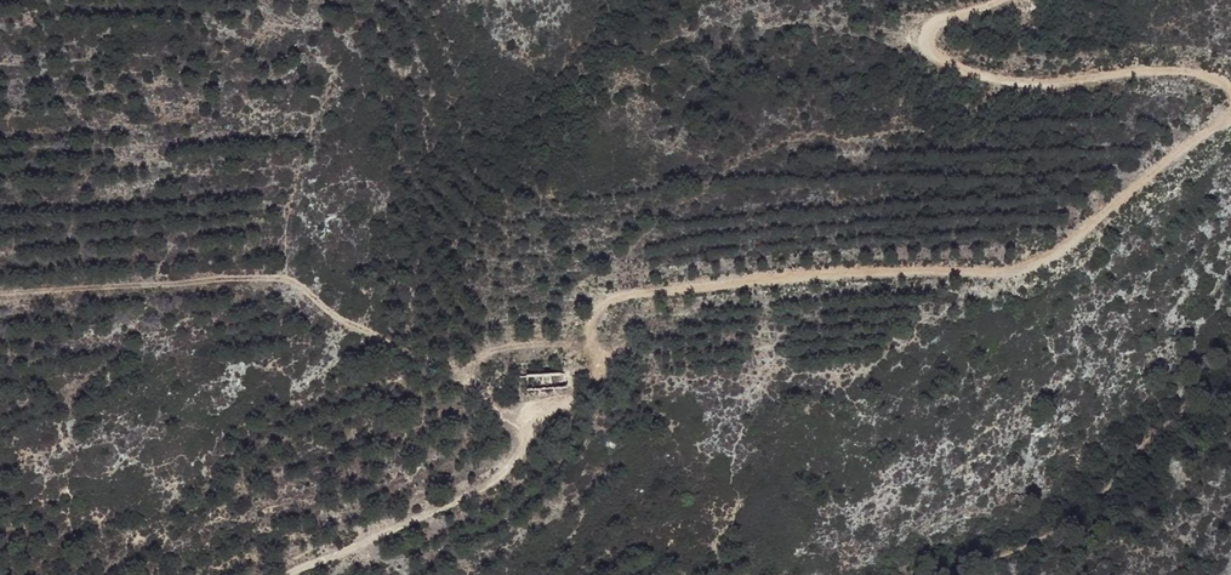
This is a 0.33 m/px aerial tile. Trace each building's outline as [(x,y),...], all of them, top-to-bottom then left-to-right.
[(567,375),(518,375),(535,390),(567,388),(567,375)]
